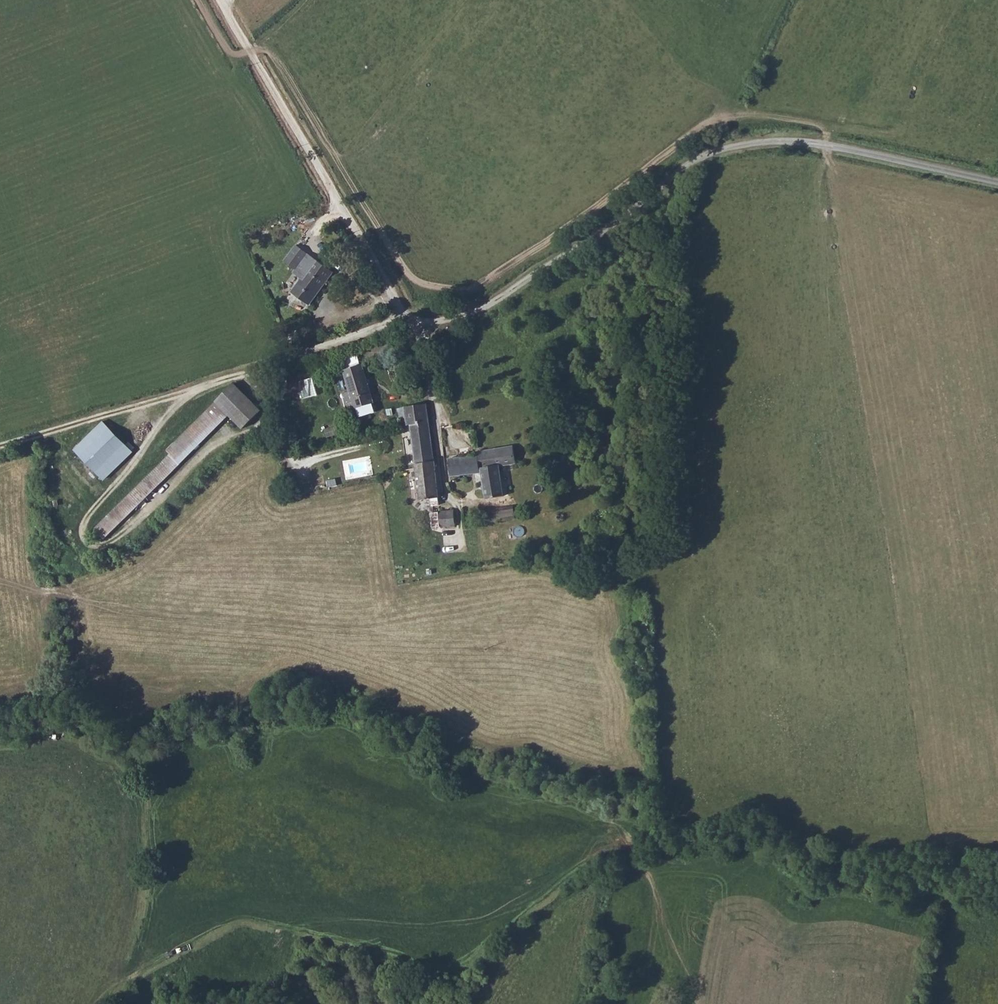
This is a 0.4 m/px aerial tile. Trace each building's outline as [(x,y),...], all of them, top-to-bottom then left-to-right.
[(312,264),(295,253),(284,269),(301,281),(312,264)] [(301,281),(289,298),(307,309),(330,276),(312,264),(301,281)] [(361,349),(345,352),(347,366),(363,364),(361,349)] [(340,392),(342,407),(370,403),(365,364),(363,364),(347,366),(345,367),(348,391),(340,392)] [(95,531),(104,541),(229,417),(243,430),(260,413),(259,411),(233,386),(167,452),(171,455),(95,531)] [(403,427),(406,426),(425,423),(426,423),(422,406),(401,410),(403,427)] [(102,481),(133,451),(102,421),(73,449),(102,481)] [(431,461),(425,423),(406,426),(413,464),(431,461)] [(448,460),(451,478),(477,473),(481,472),(481,470),(484,469),(502,466),(519,462),(515,443),(476,450),(477,454),(448,460)] [(429,502),(430,508),(437,506),(431,461),(413,464),(415,475),(419,503),(429,502)] [(502,466),(484,469),(490,499),(494,498),(496,505),(509,502),(502,466)] [(488,526),(520,520),(518,509),(486,513),(488,526)] [(439,517),(441,531),(456,529),(454,514),(439,517)]
